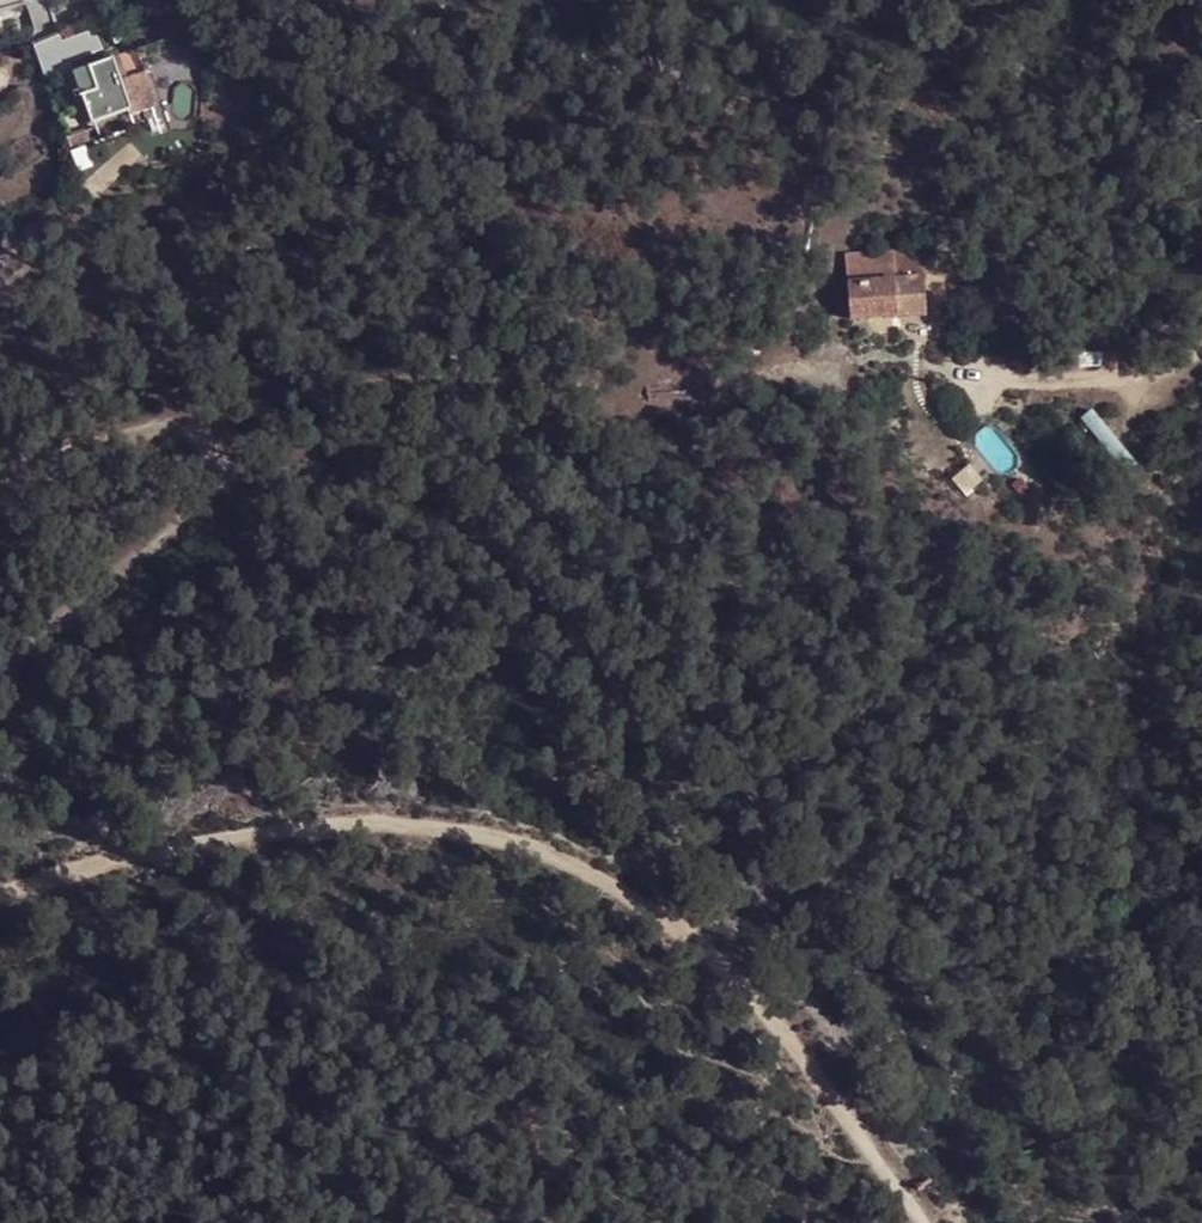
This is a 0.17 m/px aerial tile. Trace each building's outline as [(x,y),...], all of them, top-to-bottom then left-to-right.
[(113,46),(119,71),(143,66),(137,41),(113,46)] [(37,51),(31,52),(33,59),(39,58),(37,51)] [(113,55),(87,63),(94,86),(81,92),(91,120),(129,106),(132,113),(153,104),(140,71),(120,78),(113,55)] [(94,86),(87,63),(73,69),(81,92),(94,86)] [(86,130),(68,136),(73,152),(92,145),(86,130)] [(923,250),(846,253),(849,318),(929,315),(923,250)]
